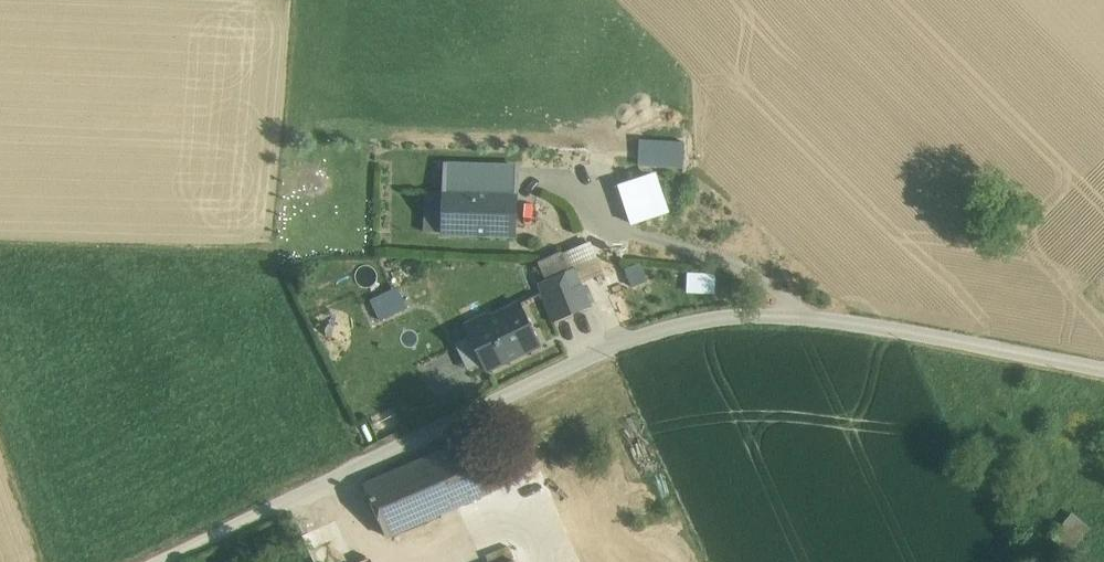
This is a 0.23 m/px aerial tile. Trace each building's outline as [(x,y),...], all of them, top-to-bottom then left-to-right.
[(643,138),(643,167),(689,168),(689,138),(643,138)] [(516,168),(447,166),(446,192),(515,194),(516,168)] [(515,194),(446,192),(445,230),(514,233),(515,194)] [(561,253),(539,261),(547,280),(569,271),(561,253)] [(547,280),(537,284),(552,322),(592,306),(577,268),(569,271),(547,280)] [(715,274),(688,273),(687,293),(714,294),(715,274)] [(398,289),(371,301),(379,320),(407,308),(398,289)] [(520,302),(468,327),(488,368),(540,343),(520,302)] [(465,439),(423,457),(446,510),(488,492),(465,439)] [(423,457),(365,482),(387,535),(446,510),(423,457)] [(1073,513),(1052,538),(1069,552),(1090,527),(1073,513)] [(487,553),(491,561),(501,561),(513,556),(508,544),(487,553)]
